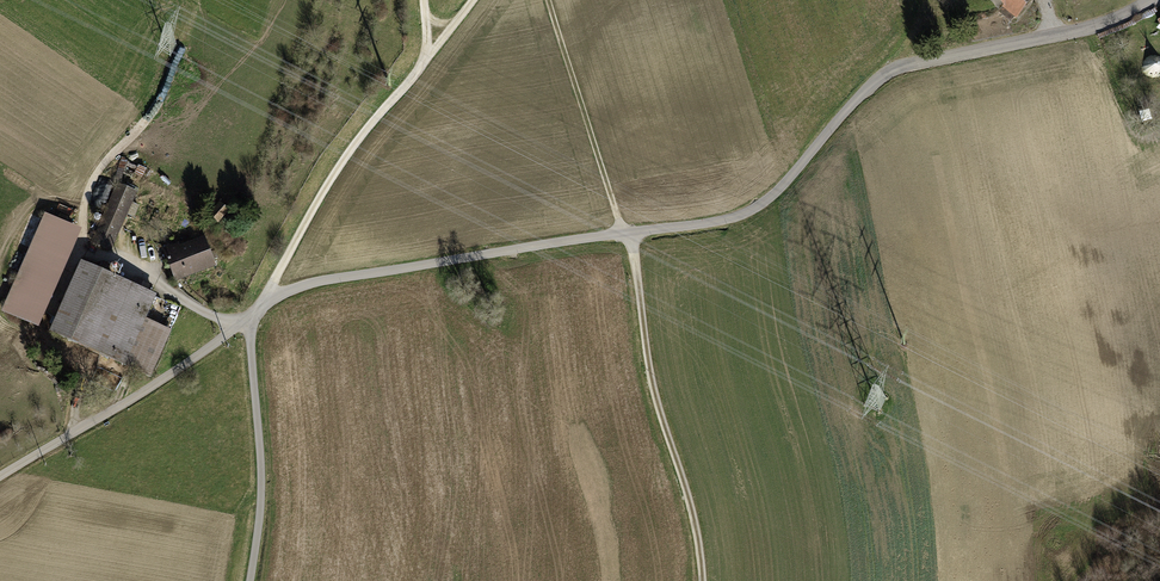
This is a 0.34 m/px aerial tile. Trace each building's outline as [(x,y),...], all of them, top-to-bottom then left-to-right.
[(1016,22),(1036,0),(991,0),(1016,22)] [(92,246),(112,255),(139,194),(118,185),(92,246)] [(2,315),(39,331),(83,233),(46,216),(2,315)] [(165,254),(176,285),(217,271),(206,240),(165,254)] [(50,335),(153,378),(172,332),(148,322),(159,296),(80,262),(50,335)]
